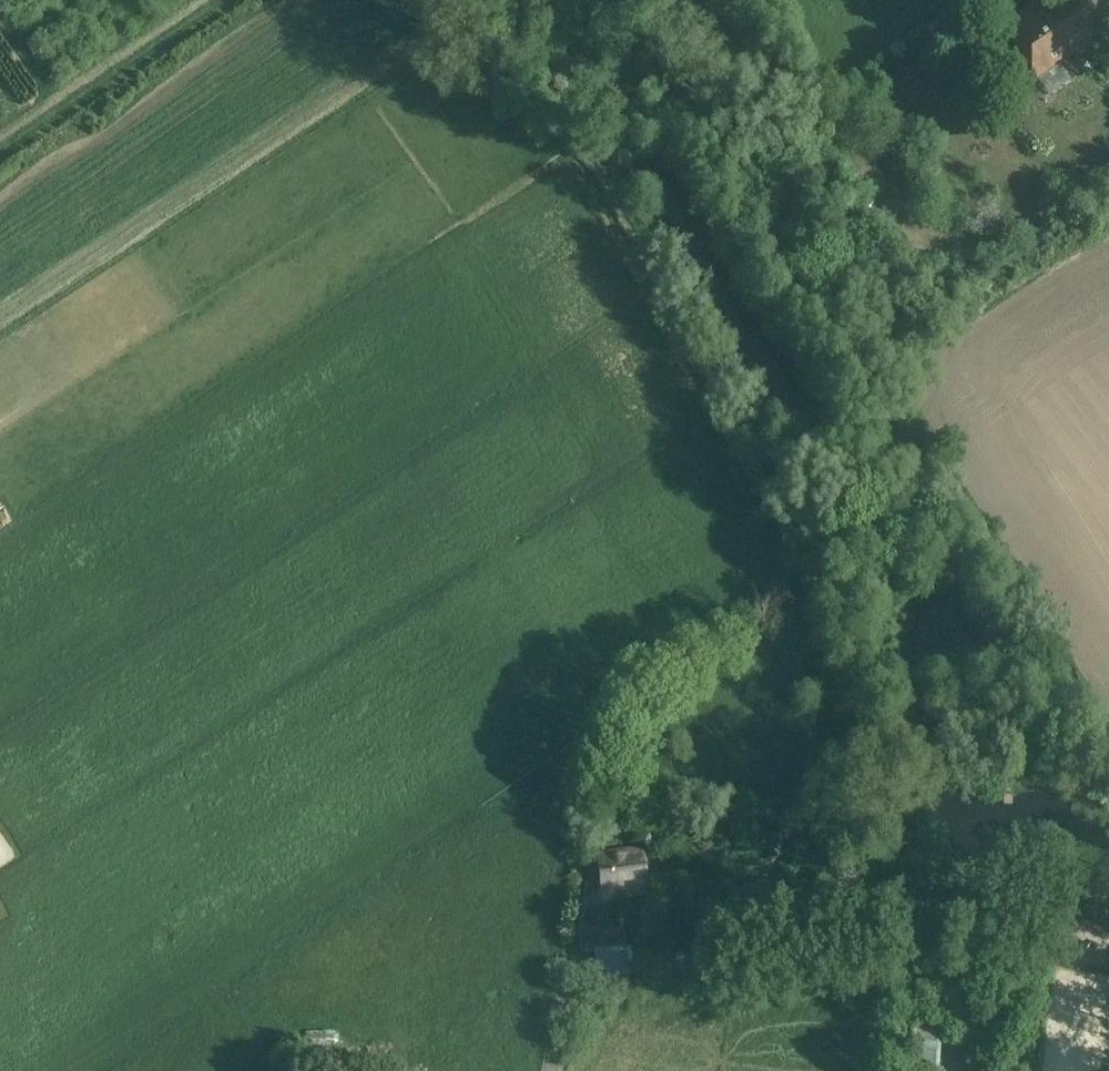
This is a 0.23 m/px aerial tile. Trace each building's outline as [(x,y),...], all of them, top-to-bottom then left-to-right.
[(970,30),(987,17),(985,14),(975,0),(968,0),(940,20),(950,35),(961,27),(970,30)] [(975,0),(985,14),(1004,0),(976,0),(975,0)] [(1046,20),(1036,6),(1034,8),(1036,11),(1027,17),(1025,14),(1021,17),(1023,20),(1004,34),(1002,31),(999,33),(1038,87),(1108,36),(1082,0),(1074,0),(1046,20)] [(640,854),(599,860),(600,872),(588,874),(587,881),(590,880),(593,902),(589,902),(591,915),(587,915),(588,928),(585,929),(588,953),(595,952),(626,948),(622,924),(607,926),(604,899),(645,893),(640,854)] [(626,948),(595,952),(599,981),(629,977),(629,975),(634,974),(631,948),(626,949),(626,948)]
